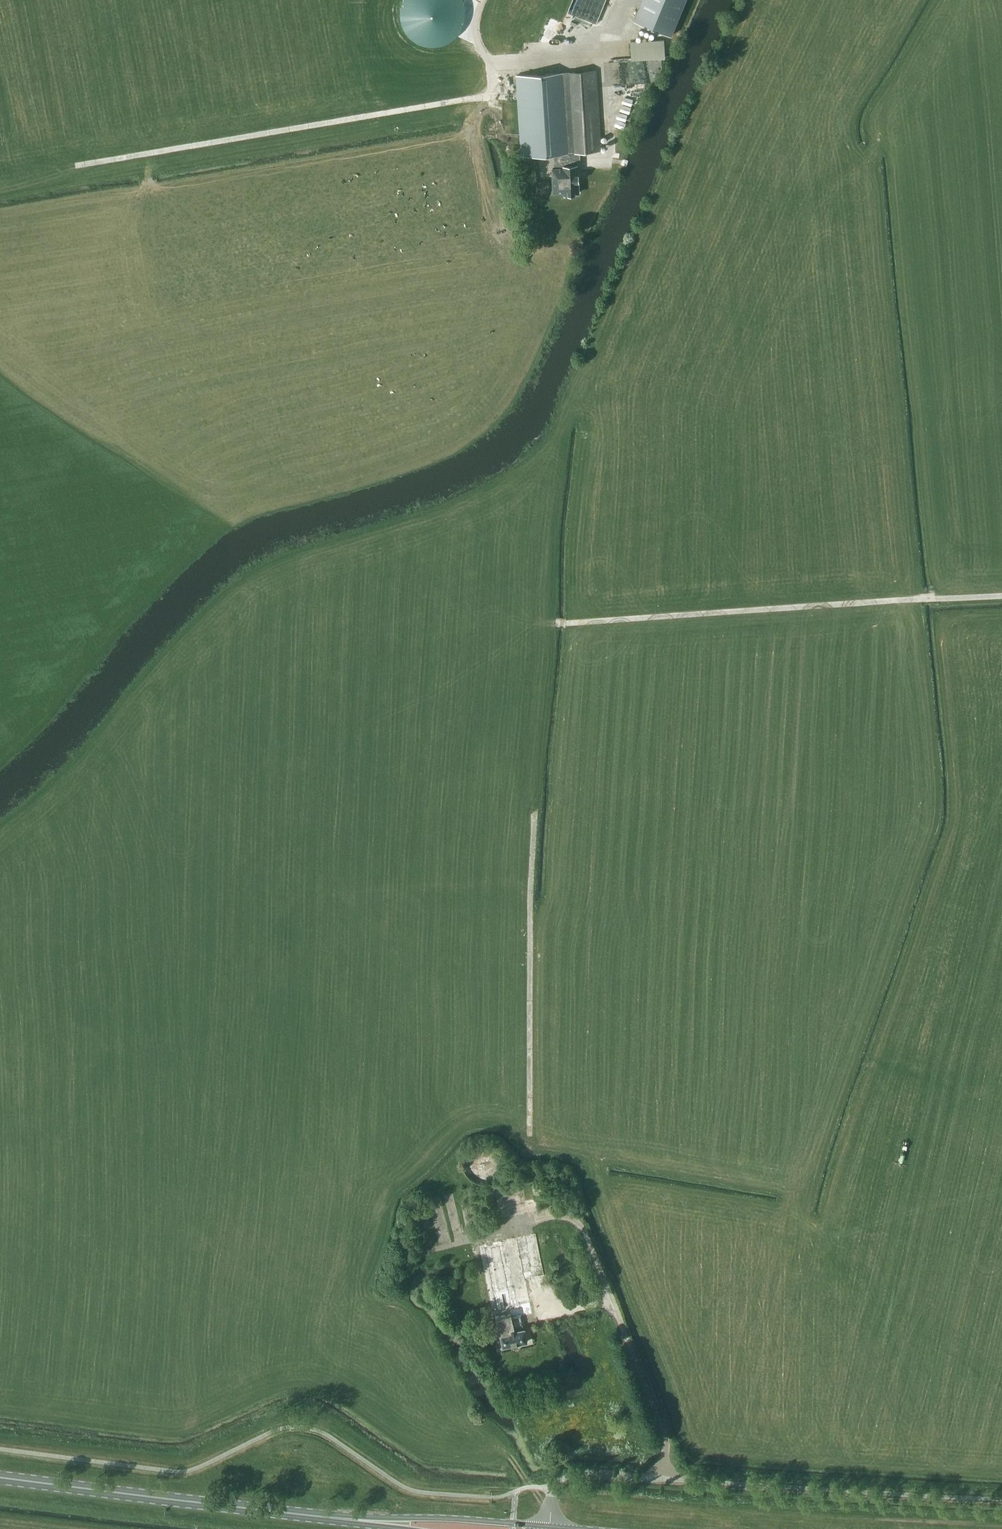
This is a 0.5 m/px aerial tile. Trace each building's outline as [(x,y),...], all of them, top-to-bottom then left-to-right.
[(634,19),(672,35),(686,0),(642,0),(634,19)] [(573,194),(575,192),(579,192),(577,164),(580,164),(580,151),(601,150),(596,70),(517,75),(522,155),(554,153),(555,168),(553,168),(555,192),(565,191),(565,193),(569,193),(571,194),(573,194)] [(526,1278),(544,1274),(536,1233),(479,1246),(491,1311),(494,1311),(495,1315),(496,1315),(500,1333),(503,1345),(527,1340),(525,1332),(521,1315),(533,1312),(526,1278)]
